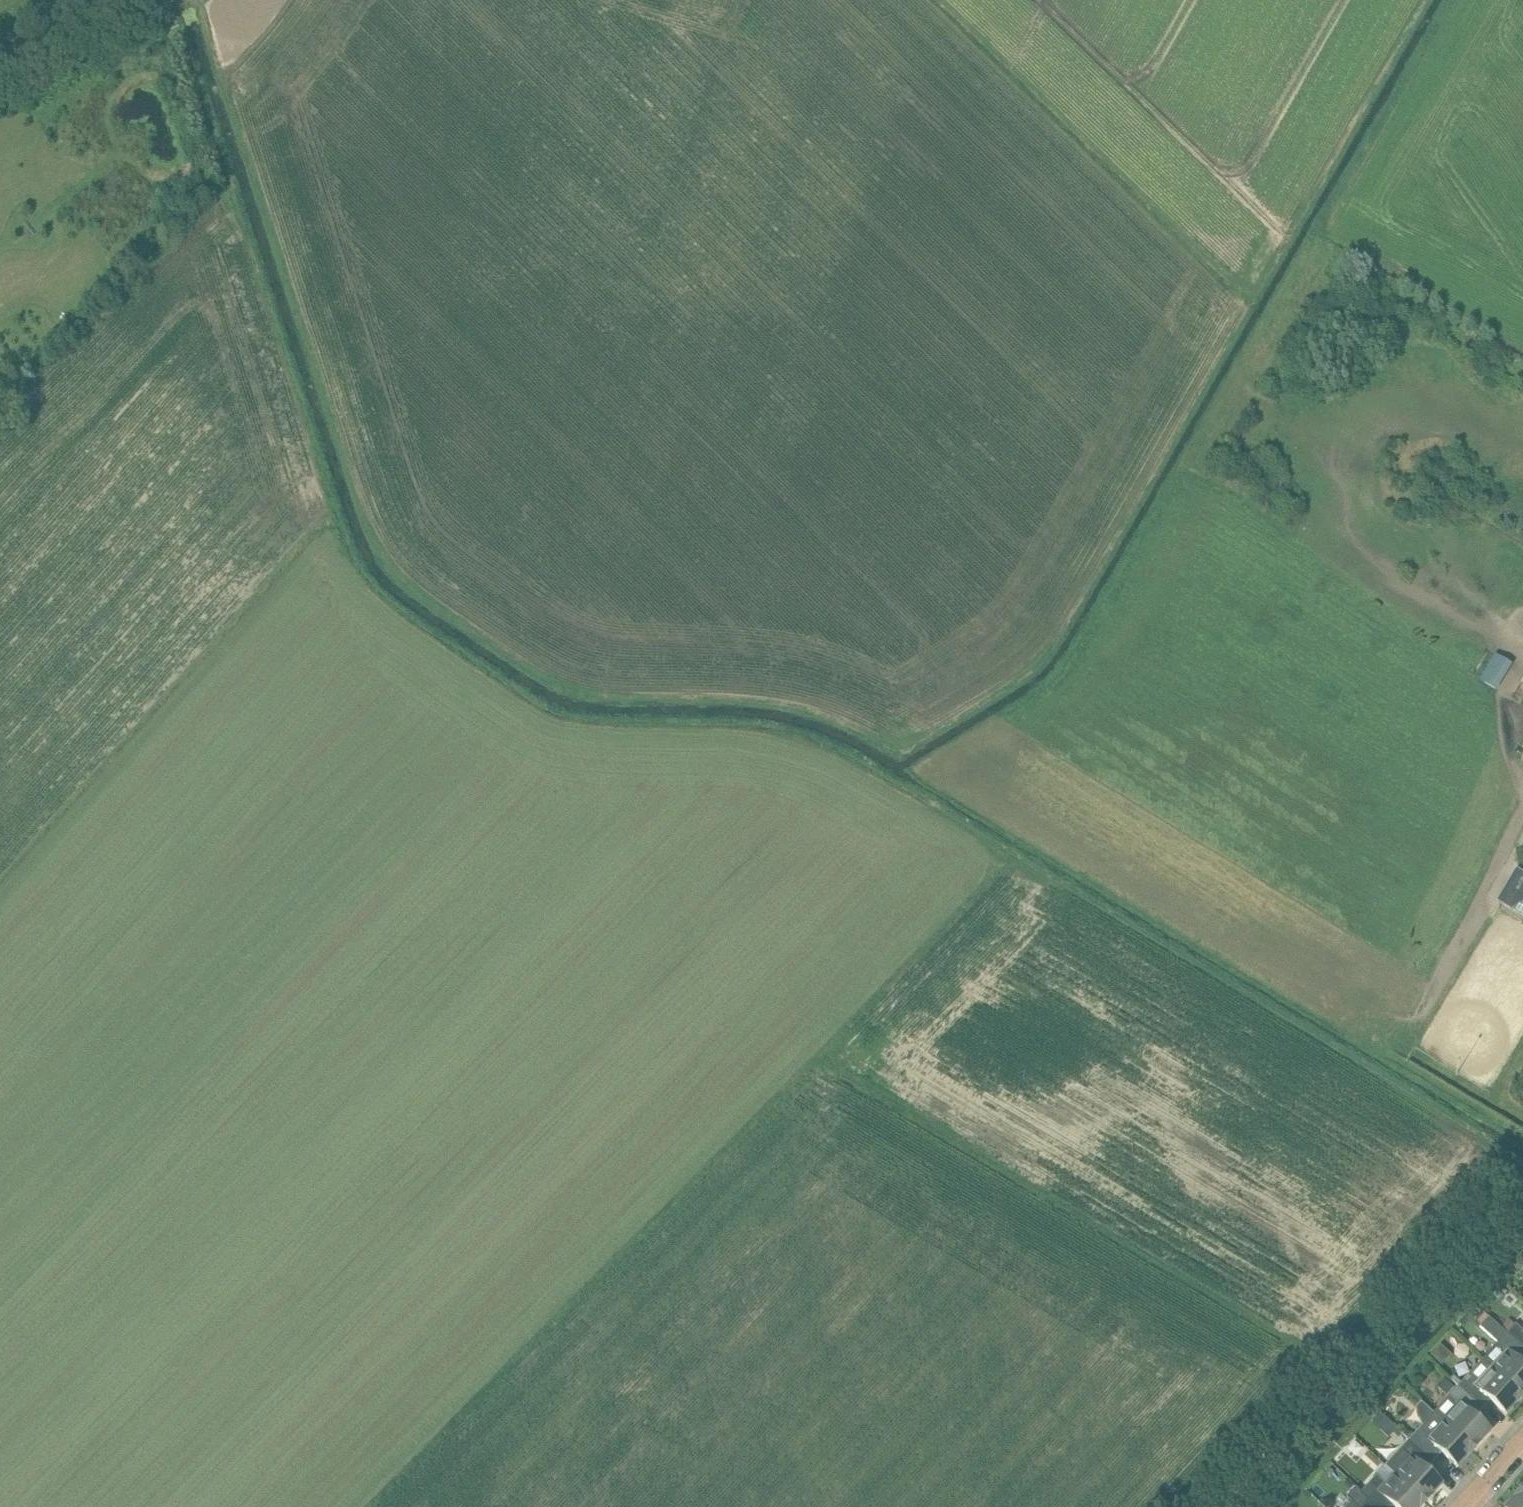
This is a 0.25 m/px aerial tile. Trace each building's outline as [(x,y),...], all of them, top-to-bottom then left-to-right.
[(1497,690),(1513,663),(1495,652),(1479,679),(1497,690)] [(1512,908),(1522,915),(1522,890),(1512,908)] [(1480,1326),(1497,1343),(1507,1351),(1492,1368),(1522,1396),(1522,1395),(1522,1364),(1518,1359),(1522,1353),(1522,1348),(1506,1333),(1489,1317),(1481,1325),(1480,1326)] [(1506,1333),(1522,1348),(1522,1330),(1516,1323),(1506,1333)] [(1467,1376),(1458,1386),(1477,1403),(1485,1394),(1505,1413),(1504,1414),(1505,1414),(1522,1396),(1492,1368),(1482,1359),(1467,1376)] [(1459,1404),(1443,1421),(1474,1449),(1491,1430),(1490,1429),(1489,1430),(1469,1412),(1477,1403),(1458,1386),(1449,1395),(1459,1404)] [(1414,1434),(1409,1438),(1429,1456),(1437,1447),(1457,1466),(1456,1466),(1457,1467),(1474,1449),(1443,1421),(1434,1412),(1418,1429),(1414,1434)] [(1394,1455),(1384,1465),(1394,1474),(1395,1474),(1425,1502),(1442,1483),(1441,1482),(1441,1483),(1426,1470),(1421,1465),(1429,1456),(1409,1438),(1401,1448),(1394,1455)] [(1361,1491),(1378,1506),(1382,1506),(1388,1500),(1396,1506),(1420,1506),(1425,1502),(1395,1474),(1394,1474),(1386,1483),(1376,1474),(1361,1491)] [(1347,1506),(1378,1506),(1361,1491),(1356,1487),(1347,1497),(1352,1501),(1347,1506)] [(1507,1506),(1522,1506),(1522,1492),(1522,1491),(1507,1506)]
